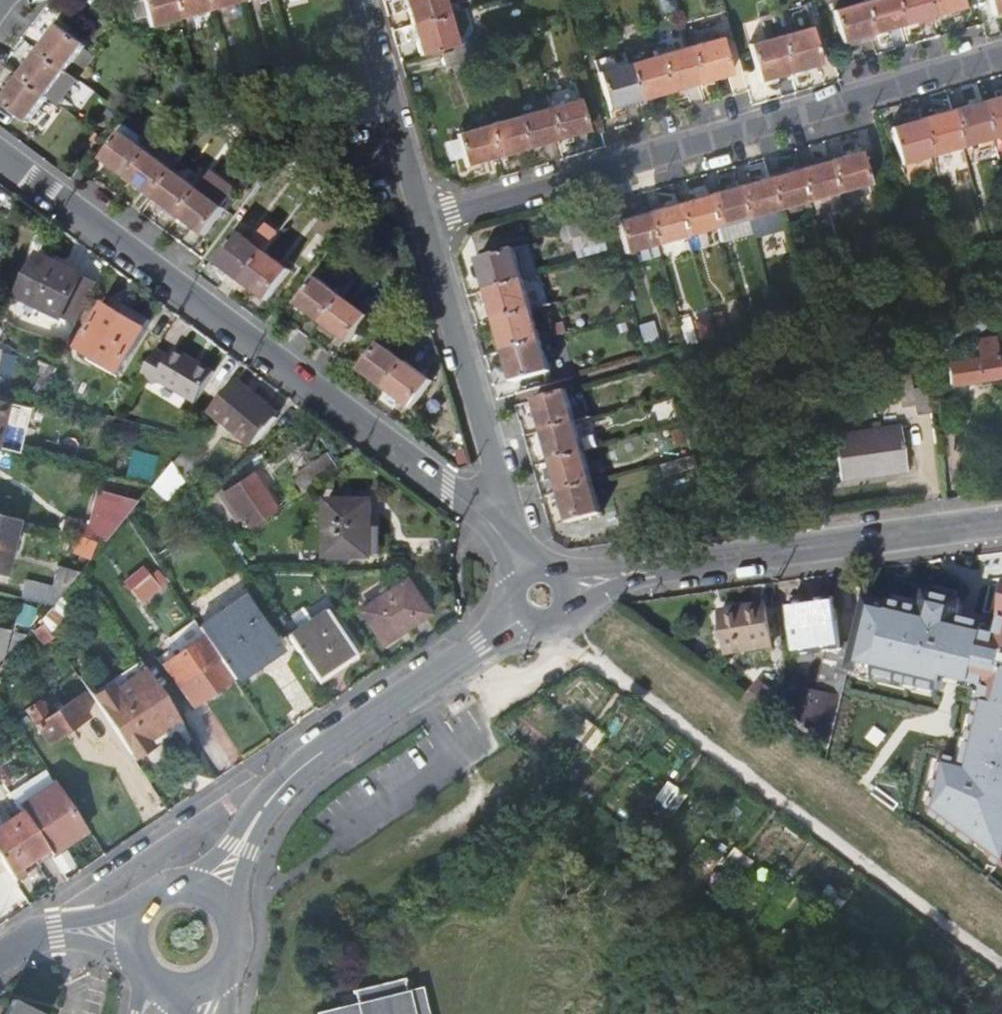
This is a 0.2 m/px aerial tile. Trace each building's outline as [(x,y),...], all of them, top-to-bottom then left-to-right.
[(182,12),(178,0),(144,0),(150,21),(182,12)] [(214,2),(213,0),(178,0),(182,12),(214,2)] [(459,0),(419,0),(423,14),(460,4),(459,0)] [(884,24),(877,0),(850,0),(844,2),(853,33),(884,24)] [(913,16),(908,0),(877,0),(884,24),(913,16)] [(913,16),(943,7),(941,0),(908,0),(913,16)] [(469,37),(460,4),(423,14),(433,47),(469,37)] [(821,18),(789,27),(799,64),(832,54),(821,18)] [(63,22),(44,47),(73,69),(92,43),(63,22)] [(769,72),(799,64),(789,27),(759,36),(769,72)] [(729,29),(699,38),(709,75),(740,66),(729,29)] [(680,83),(709,75),(699,38),(670,46),(680,83)] [(650,91),(680,83),(670,46),(640,55),(650,91)] [(73,69),(44,47),(25,74),(53,95),(63,102),(83,76),(73,69)] [(620,100),(650,91),(640,55),(609,63),(620,100)] [(34,121),(53,95),(25,74),(6,99),(34,121)] [(590,88),(559,96),(569,129),(599,120),(590,88)] [(994,94),(1001,123),(1001,92),(994,94)] [(1001,129),(1001,123),(994,94),(963,103),(973,137),(1001,129)] [(539,137),(569,129),(559,96),(529,105),(539,137)] [(943,146),(973,137),(963,103),(934,111),(943,146)] [(508,146),(539,137),(529,105),(498,114),(508,146)] [(912,154),(943,146),(934,111),(903,120),(912,154)] [(477,155),(508,146),(498,114),(467,123),(477,155)] [(106,160),(132,179),(150,154),(125,135),(106,160)] [(870,146),(839,154),(848,186),(879,177),(870,146)] [(132,179),(157,198),(175,172),(150,154),(132,179)] [(818,195),(848,186),(839,154),(809,163),(818,195)] [(175,172),(157,198),(183,217),(201,192),(209,181),(183,162),(175,172)] [(790,203),(818,195),(809,163),(780,171),(790,203)] [(758,213),(790,203),(780,171),(748,180),(758,213)] [(207,236),(226,211),(224,209),(237,193),(214,175),(209,181),(201,192),(183,217),(207,236)] [(729,221),(758,213),(748,180),(720,188),(729,221)] [(699,230),(729,221),(720,188),(689,197),(699,230)] [(668,239),(699,230),(689,197),(659,206),(668,239)] [(638,248),(668,239),(659,206),(629,214),(638,248)] [(223,262),(248,281),(271,248),(247,230),(223,262)] [(491,254),(500,284),(535,274),(526,244),(491,254)] [(296,267),(271,248),(248,281),(273,299),(296,267)] [(86,275),(41,253),(19,297),(63,320),(86,275)] [(544,305),(535,274),(500,284),(509,315),(544,305)] [(301,305),(326,324),(345,298),(320,279),(301,305)] [(371,318),(345,298),(326,324),(352,343),(371,318)] [(128,316),(106,305),(80,347),(124,373),(156,322),(134,308),(128,316)] [(553,336),(544,305),(509,315),(518,346),(553,336)] [(562,368),(553,336),(518,346),(527,379),(562,368)] [(977,356),(948,360),(950,382),(1000,374),(995,338),(975,341),(977,356)] [(367,369),(392,388),(411,360),(386,341),(367,369)] [(217,373),(177,348),(172,357),(161,351),(159,349),(143,375),(157,384),(160,380),(198,404),(217,373)] [(9,353),(9,352),(0,350),(0,386),(5,370),(9,353)] [(19,356),(9,353),(5,370),(14,372),(19,356)] [(439,382),(411,360),(392,388),(419,409),(439,382)] [(39,380),(49,385),(57,368),(47,363),(39,380)] [(917,413),(933,411),(929,386),(914,387),(912,377),(901,378),(904,403),(915,402),(917,413)] [(237,382),(215,408),(257,444),(280,417),(277,415),(281,411),(270,402),(266,406),(237,382)] [(546,398),(555,429),(587,420),(578,389),(546,398)] [(10,404),(0,402),(0,446),(10,404)] [(555,429),(564,458),(596,449),(587,420),(555,429)] [(844,476),(911,468),(906,425),(839,435),(844,476)] [(194,454),(184,445),(171,461),(184,481),(200,461),(194,454)] [(135,448),(128,476),(151,482),(159,454),(135,448)] [(564,458),(573,489),(605,479),(596,449),(564,458)] [(298,477),(306,491),(341,468),(332,454),(298,477)] [(239,519),(247,530),(279,509),(253,471),(218,496),(235,521),(239,519)] [(613,509),(605,479),(573,489),(582,519),(613,509)] [(64,520),(61,531),(78,535),(94,540),(105,542),(126,517),(135,505),(97,496),(89,526),(64,520)] [(373,556),(373,503),(329,502),(328,556),(373,556)] [(19,520),(0,516),(0,576),(5,577),(19,520)] [(90,558),(94,540),(78,535),(74,554),(90,558)] [(51,589),(63,592),(80,571),(58,563),(51,589)] [(166,580),(152,563),(129,584),(143,602),(166,580)] [(430,614),(407,581),(362,611),(384,644),(430,614)] [(26,583),(22,597),(52,605),(55,603),(63,592),(26,583)] [(954,621),(964,623),(970,597),(959,595),(954,621)] [(245,598),(201,627),(207,636),(236,679),(280,651),(245,598)] [(997,631),(953,622),(957,603),(934,599),(930,618),(875,606),(863,664),(946,683),(947,679),(988,689),(972,764),(946,760),(935,814),(1001,860),(1001,609),(997,631)] [(64,614),(55,603),(52,605),(40,620),(51,634),(59,625),(57,623),(64,614)] [(731,656),(774,649),(767,606),(724,614),(728,639),(731,656)] [(840,606),(797,612),(803,654),(846,649),(840,606)] [(326,609),(288,634),(319,680),(357,656),(326,609)] [(42,645),(52,637),(51,634),(40,620),(32,630),(42,645)] [(159,656),(165,664),(207,636),(201,627),(159,656)] [(0,628),(0,658),(3,659),(10,631),(0,628)] [(194,707),(236,679),(207,636),(165,664),(194,707)] [(144,665),(94,699),(126,747),(134,758),(153,746),(148,738),(179,717),(144,665)] [(825,692),(805,687),(800,712),(809,714),(809,720),(816,722),(818,716),(819,716),(825,692)] [(26,710),(49,743),(87,718),(76,700),(43,721),(32,706),(26,710)] [(15,799),(19,805),(51,784),(54,783),(45,768),(9,791),(15,799)] [(51,784),(19,805),(50,853),(83,831),(51,784)] [(0,826),(0,857),(14,877),(50,853),(19,805),(15,799),(0,809),(0,810),(3,815),(0,817),(0,822),(1,825),(0,826)] [(421,987),(405,991),(403,982),(404,981),(404,978),(352,990),(353,994),(354,993),(357,1003),(317,1013),(318,1013),(427,1013),(421,987)] [(7,999),(0,1013),(37,1013),(7,999)]
